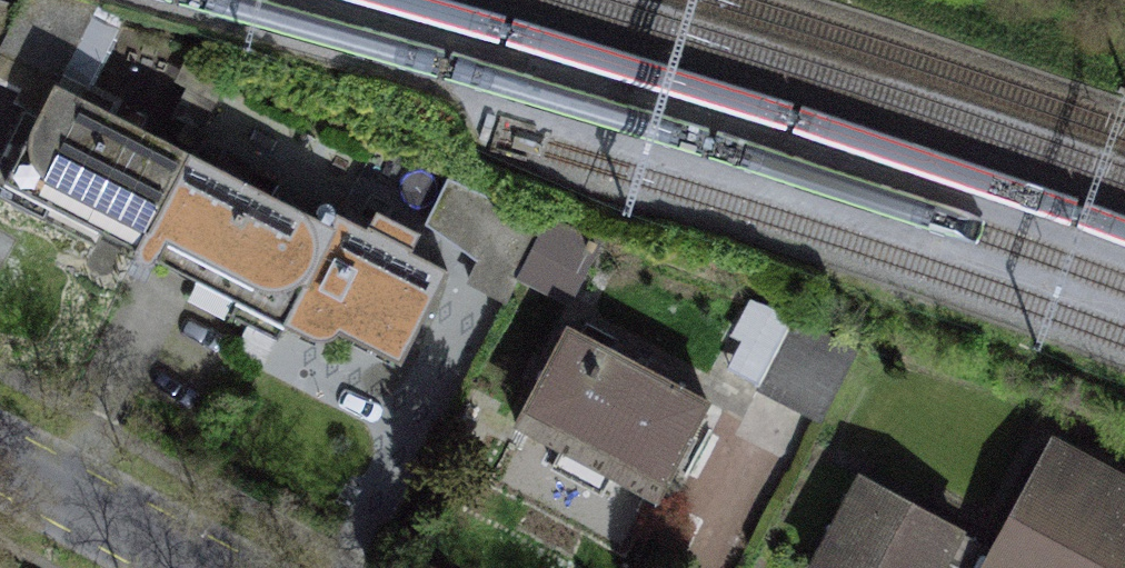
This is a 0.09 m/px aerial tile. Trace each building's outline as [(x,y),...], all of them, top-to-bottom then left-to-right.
[(70,0),(24,0),(20,8),(0,46),(0,57),(26,70),(55,84),(57,85),(97,8),(70,0)] [(20,8),(0,1),(0,46),(20,8)] [(57,85),(55,84),(39,116),(24,108),(0,156),(0,197),(43,220),(51,205),(138,251),(188,153),(57,85)] [(332,226),(188,153),(138,251),(239,302),(232,316),(275,338),(282,324),(332,226)] [(547,222),(447,178),(423,224),(478,260),(468,280),(507,299),(522,269),(547,222)] [(334,339),(341,333),(400,362),(447,271),(410,252),(420,233),(377,211),(367,230),(338,215),(332,226),(282,324),(314,341),(323,342),(329,341),(334,339)] [(522,269),(571,293),(596,243),(547,222),(522,269)] [(855,351),(792,319),(759,383),(823,415),(855,351)] [(707,401),(569,328),(517,426),(561,450),(552,468),(602,494),(611,477),(655,500),(707,401)] [(1050,447),(995,549),(985,567),(1124,567),(1124,488),(1050,447)] [(865,480),(818,567),(934,567),(940,557),(961,567),(985,567),(995,549),(865,480)]
